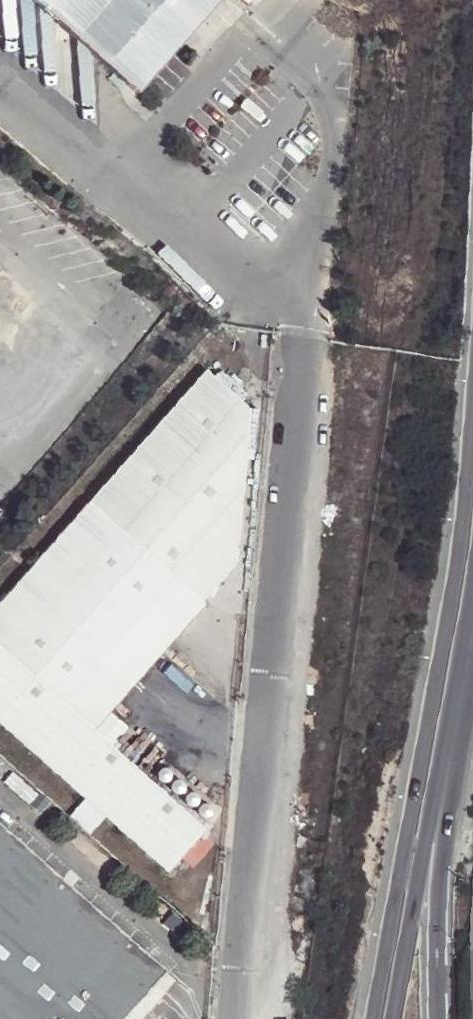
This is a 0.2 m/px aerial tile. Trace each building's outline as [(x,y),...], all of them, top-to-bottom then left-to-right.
[(135,96),(221,0),(26,0),(135,96)] [(62,357),(56,351),(58,349),(43,335),(40,338),(10,311),(13,309),(0,297),(0,428),(62,357)] [(91,501),(203,600),(237,562),(251,408),(207,368),(91,501)] [(101,729),(203,600),(91,501),(8,595),(0,604),(0,637),(101,729)] [(0,637),(0,721),(174,873),(212,829),(101,729),(0,637)] [(168,974),(0,824),(0,1018),(129,1018),(168,974)]
